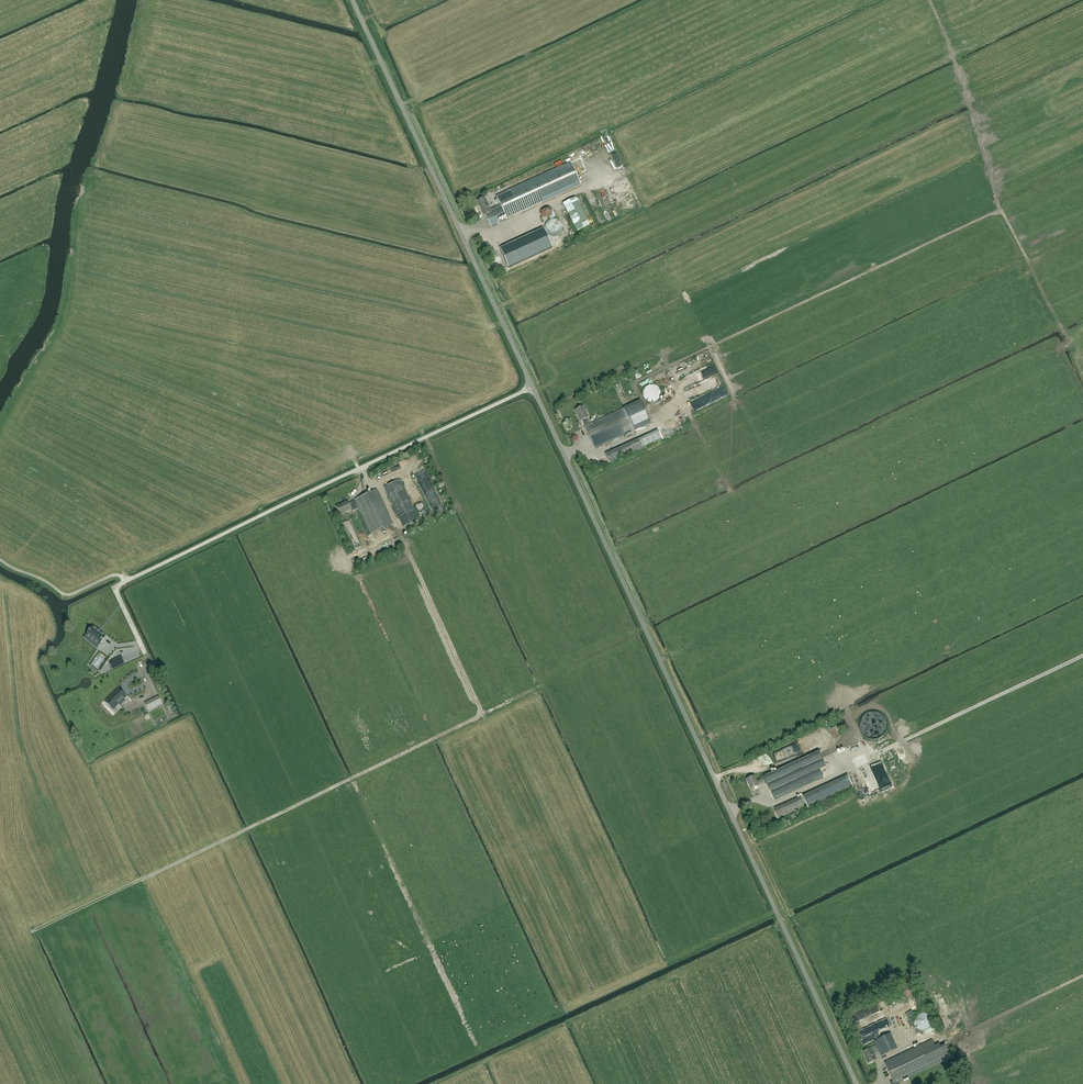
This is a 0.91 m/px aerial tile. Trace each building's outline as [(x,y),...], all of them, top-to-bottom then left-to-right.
[(485,197),(478,201),(484,215),(485,215),(486,215),(491,226),(499,222),(498,220),(506,216),(507,219),(581,184),(570,161),(496,196),(500,205),(490,209),(485,197)] [(575,197),(563,203),(577,231),(590,224),(575,197)] [(550,207),(540,212),(540,215),(546,218),(549,217),(550,219),(556,217),(552,209),(550,207)] [(555,219),(554,219),(552,219),(551,219),(550,220),(548,221),(546,223),(545,226),(545,227),(545,229),(545,230),(545,231),(546,233),(547,234),(549,236),(551,237),(552,237),(554,237),(556,237),(557,236),(560,234),(561,233),(561,232),(562,231),(562,230),(562,229),(562,227),(562,226),(562,224),(560,222),(558,220),(555,219)] [(544,229),(500,249),(508,268),(552,248),(544,229)] [(650,402),(652,402),(653,402),(654,402),(656,401),(657,401),(658,400),(659,398),(660,397),(660,396),(661,394),(661,393),(660,391),(660,390),(659,389),(658,387),(657,386),(656,386),(655,385),(653,385),(652,384),(650,385),(649,385),(648,385),(646,386),(645,387),(644,388),(644,390),(643,391),(643,393),(643,394),(643,396),(643,397),(644,398),(645,399),(646,400),(647,401),(649,402),(650,402)] [(634,430),(631,425),(624,408),(615,412),(589,425),(586,419),(589,417),(583,406),(575,410),(580,421),(583,420),(586,427),(585,428),(595,449),(634,430)] [(675,406),(654,415),(656,420),(653,421),(653,423),(678,413),(675,406)] [(663,422),(667,432),(677,428),(673,418),(663,422)] [(642,447),(638,439),(606,454),(610,463),(643,448),(642,447)] [(403,528),(419,521),(399,479),(384,486),(403,528)] [(348,501),(336,507),(340,515),(352,510),(352,511),(358,508),(371,534),(392,524),(377,490),(355,500),(355,501),(349,503),(348,501)] [(345,522),(349,538),(355,536),(351,521),(345,522)] [(93,626),(86,635),(99,645),(106,636),(93,626)] [(109,662),(112,669),(124,663),(121,656),(109,662)] [(142,684),(136,673),(128,676),(139,697),(147,693),(142,684)] [(119,689),(106,702),(114,709),(118,705),(121,708),(129,699),(119,689)] [(154,704),(152,700),(145,703),(149,710),(163,703),(161,701),(154,704)] [(754,776),(747,780),(751,789),(759,786),(758,785),(764,782),(765,782),(765,784),(768,790),(770,789),(775,799),(823,777),(819,770),(826,767),(819,752),(813,755),(756,781),(754,776)] [(877,777),(879,784),(888,781),(886,774),(877,777)] [(849,775),(804,796),(810,809),(855,788),(849,775)] [(800,797),(775,809),(779,818),(805,807),(800,797)] [(909,998),(913,994),(905,988),(902,992),(909,998)] [(916,1001),(896,1006),(898,1014),(918,1009),(916,1001)] [(928,1015),(926,1014),(925,1013),(923,1013),(922,1013),(920,1014),(918,1014),(917,1015),(916,1016),(915,1017),(914,1019),(914,1021),(914,1023),(915,1025),(915,1026),(916,1027),(917,1029),(919,1029),(920,1030),(922,1030),(923,1030),(925,1030),(926,1030),(928,1029),(929,1028),(931,1026),(931,1024),(931,1023),(931,1021),(931,1020),(931,1018),(930,1017),(929,1016),(928,1015)] [(876,1059),(874,1054),(880,1052),(882,1056),(897,1049),(890,1033),(875,1041),(876,1045),(871,1047),(871,1048),(863,1051),(868,1062),(876,1059)] [(884,1062),(893,1081),(890,1082),(891,1083),(899,1083),(898,1083),(929,1068),(933,1066),(933,1067),(948,1060),(951,1058),(945,1044),(941,1047),(939,1043),(935,1045),(932,1039),(922,1044),(919,1046),(895,1057),(884,1062)]
